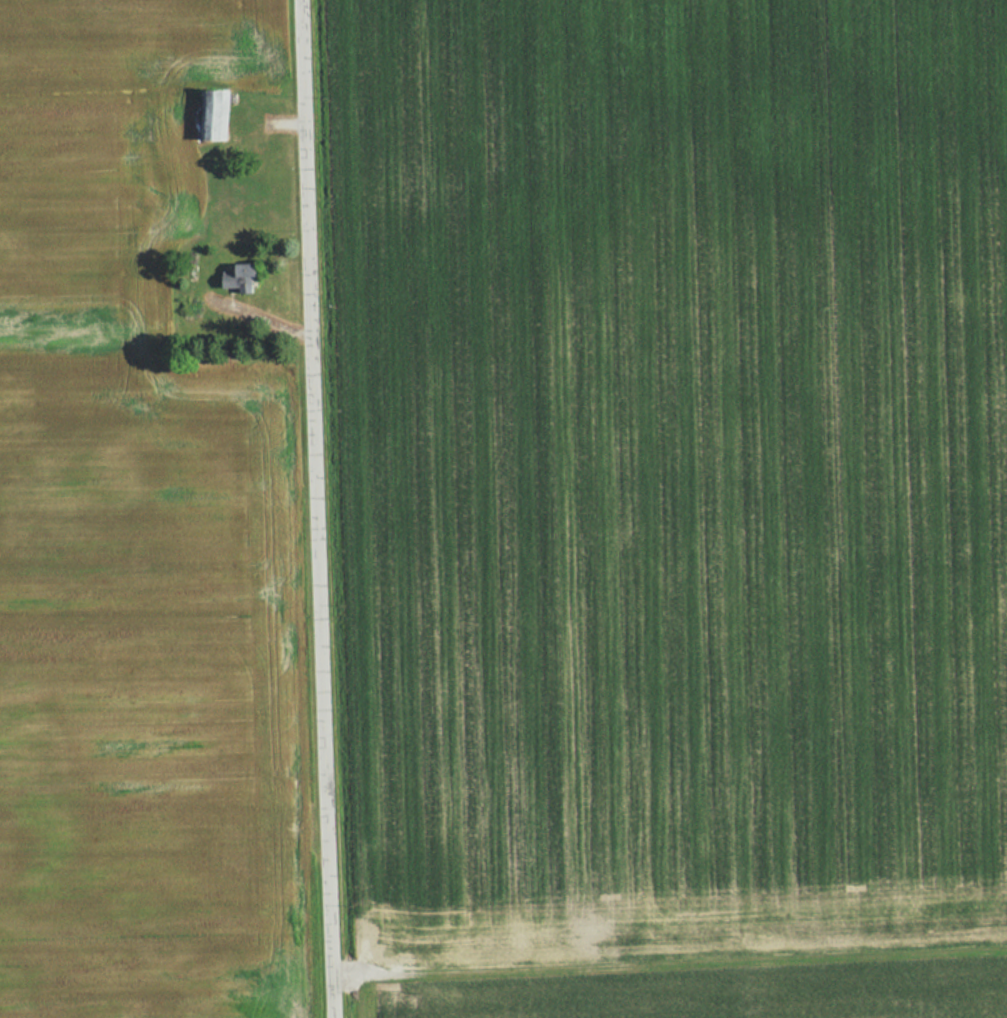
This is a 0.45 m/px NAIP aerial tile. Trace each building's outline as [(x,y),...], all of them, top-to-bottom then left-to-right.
[(239,295),(252,294),(251,279),(256,279),(255,265),(235,265),(235,276),(223,276),(223,289),(238,288),(239,295)]
